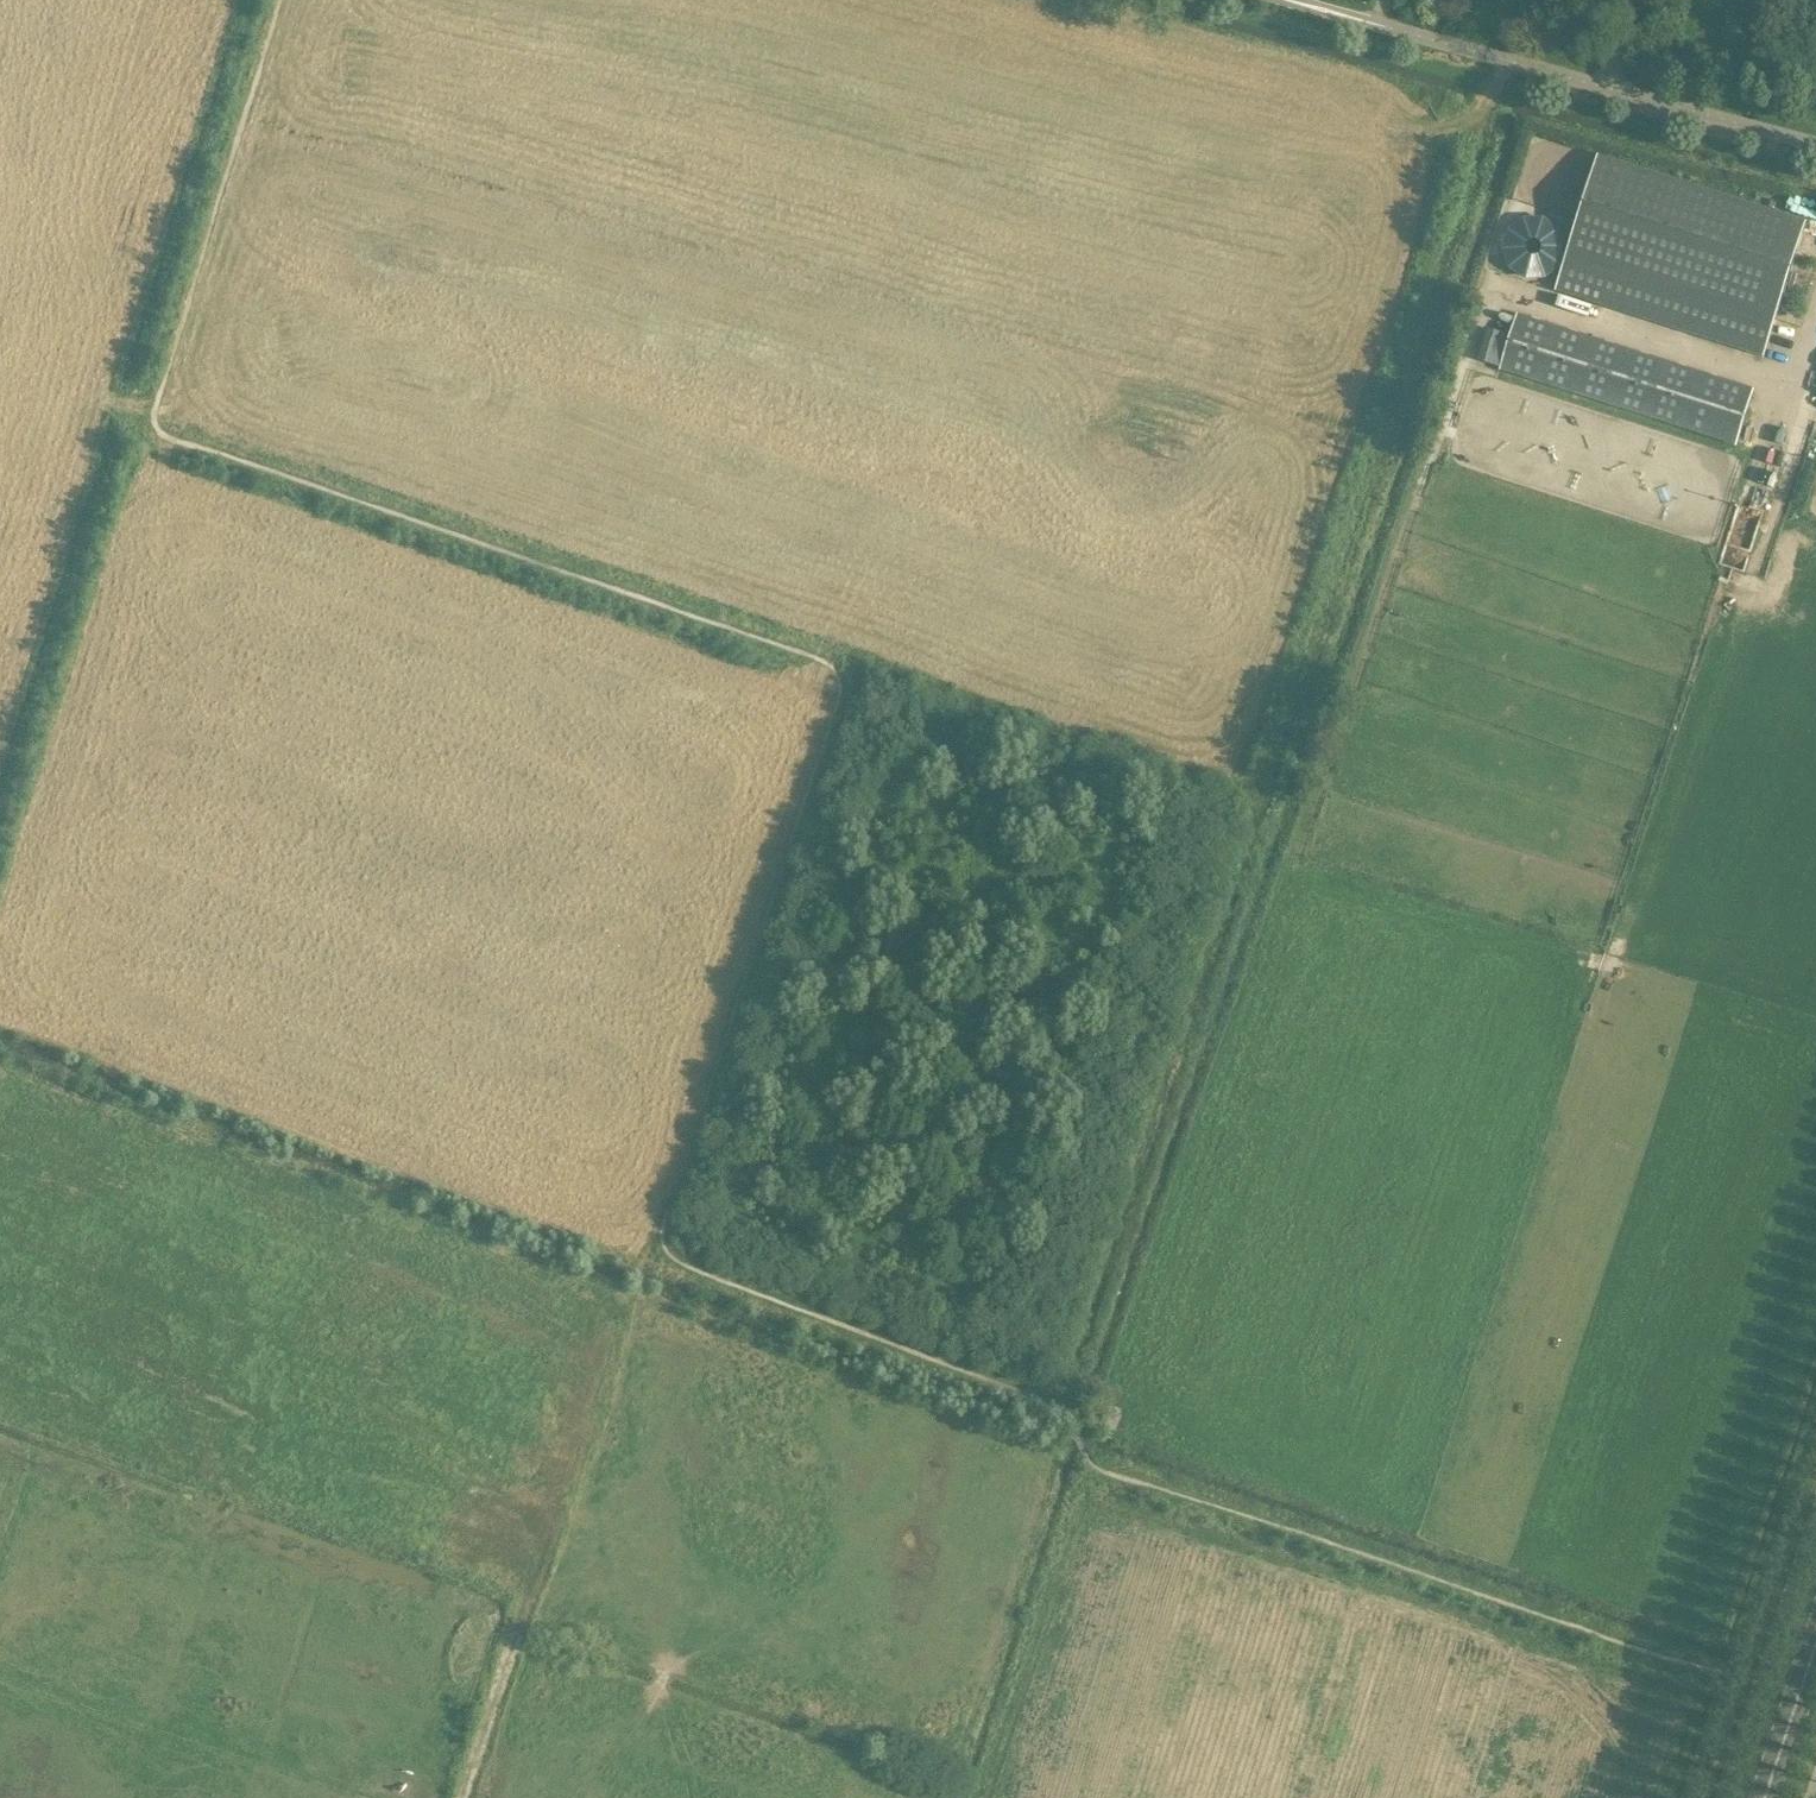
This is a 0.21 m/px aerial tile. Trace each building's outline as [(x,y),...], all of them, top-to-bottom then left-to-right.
[(1599,156),(1556,290),(1763,355),(1805,221),(1599,156)] [(1755,393),(1520,318),(1504,370),(1738,446),(1755,393)]
